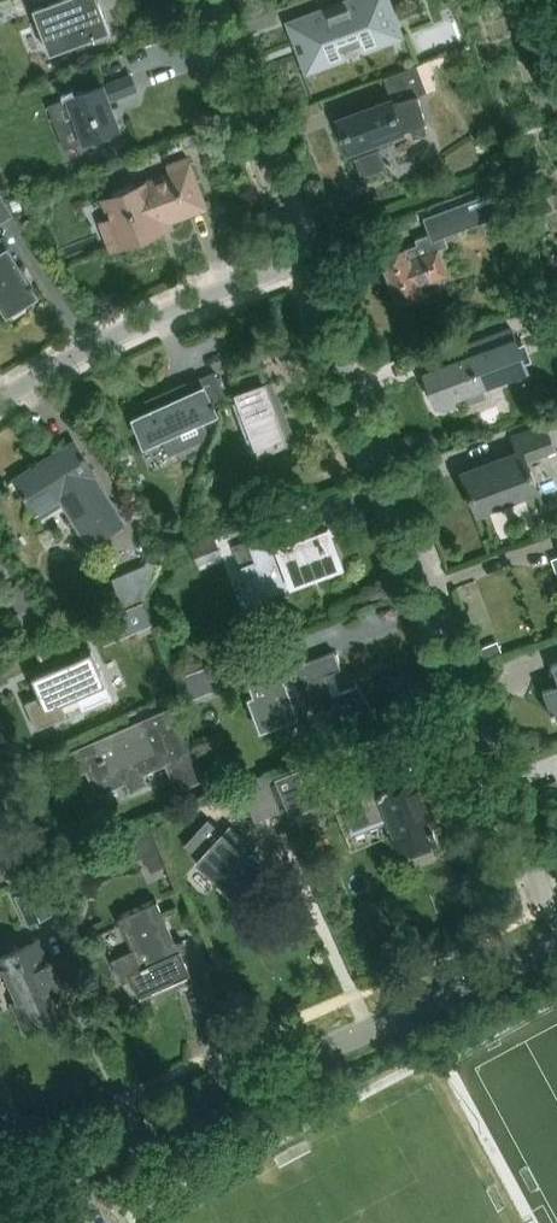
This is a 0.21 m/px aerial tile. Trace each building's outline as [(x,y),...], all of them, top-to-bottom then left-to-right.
[(111,28),(100,0),(99,0),(98,1),(98,0),(57,0),(34,8),(50,49),(71,41),(71,43),(111,28)] [(400,36),(389,8),(386,0),(353,0),(290,24),(297,43),(301,41),(305,50),(300,52),(307,71),(345,57),(342,50),(360,43),(363,50),(391,40),(400,36)] [(426,121),(420,95),(434,90),(424,64),(384,79),(391,99),(339,119),(351,150),(354,149),(364,176),(384,168),(374,141),(426,121)] [(130,73),(49,105),(57,127),(76,120),(84,142),(120,128),(109,100),(136,89),(130,73)] [(168,219),(206,205),(188,156),(168,163),(172,173),(105,198),(113,218),(103,222),(113,248),(171,226),(168,219)] [(502,211),(495,192),(425,217),(432,236),(502,211)] [(9,201),(14,212),(22,208),(17,197),(9,201)] [(9,247),(0,233),(0,298),(9,312),(39,294),(9,247)] [(448,272),(440,249),(448,246),(444,234),(382,258),(399,303),(423,293),(419,283),(448,272)] [(543,274),(527,280),(532,293),(548,287),(543,274)] [(539,309),(550,337),(556,334),(556,302),(539,309)] [(467,357),(426,372),(437,403),(441,402),(444,407),(456,402),(454,397),(528,370),(513,328),(491,336),(489,333),(461,343),(467,357)] [(214,372),(199,378),(146,402),(151,411),(133,419),(145,445),(162,438),(170,454),(203,439),(207,430),(204,425),(219,419),(212,406),(215,404),(214,401),(211,403),(210,401),(224,395),(214,372)] [(253,454),(294,439),(273,382),(232,398),(253,454)] [(526,460),(556,449),(546,423),(511,436),(517,452),(462,473),(477,513),(538,490),(526,460)] [(92,546),(127,524),(97,476),(100,474),(78,441),(15,480),(36,514),(62,498),(92,546)] [(293,585),(343,566),(328,529),(285,545),(279,529),(233,547),(242,569),(257,563),(262,576),(286,567),(293,585)] [(215,539),(192,548),(198,564),(221,555),(215,539)] [(125,610),(142,603),(159,566),(147,561),(145,565),(111,580),(125,610)] [(56,632),(22,582),(6,592),(20,613),(15,617),(35,646),(56,632)] [(152,623),(142,603),(125,610),(117,614),(127,635),(152,623)] [(497,642),(481,648),(486,660),(502,654),(497,642)] [(41,695),(25,702),(37,728),(67,715),(61,702),(77,695),(83,708),(112,696),(92,650),(32,676),(41,695)] [(248,696),(261,730),(297,716),(295,710),(334,696),(343,721),(374,710),(359,683),(357,685),(358,687),(344,692),(336,671),(342,669),(336,652),(280,673),(273,654),(243,665),(254,694),(248,696)] [(219,690),(210,667),(176,680),(185,703),(219,690)] [(556,718),(556,721),(556,687),(544,691),(554,719),(556,718)] [(113,741),(73,759),(79,774),(88,770),(97,790),(125,777),(132,792),(147,783),(141,769),(168,757),(179,783),(202,773),(182,724),(166,731),(159,714),(111,736),(113,741)] [(357,829),(388,815),(395,834),(391,835),(399,858),(439,843),(434,830),(431,832),(428,823),(436,819),(418,773),(388,786),(376,756),(334,774),(348,807),(357,829)] [(308,766),(276,779),(290,815),(322,802),(308,766)] [(281,811),(265,775),(239,786),(255,823),(281,811)] [(207,824),(187,845),(200,862),(199,863),(244,904),(268,877),(255,865),(260,860),(251,852),(255,848),(232,827),(222,838),(207,824)] [(151,830),(136,837),(145,858),(152,873),(168,866),(151,830)] [(327,841),(324,833),(316,836),(319,845),(327,841)] [(53,915),(40,886),(14,897),(28,926),(53,915)] [(119,917),(135,953),(110,964),(118,982),(131,976),(140,996),(191,973),(158,899),(119,917)] [(67,1008),(36,940),(0,956),(0,975),(7,972),(19,1000),(14,1003),(25,1026),(36,1021),(43,1023),(54,1018),(55,1013),(67,1008)]
